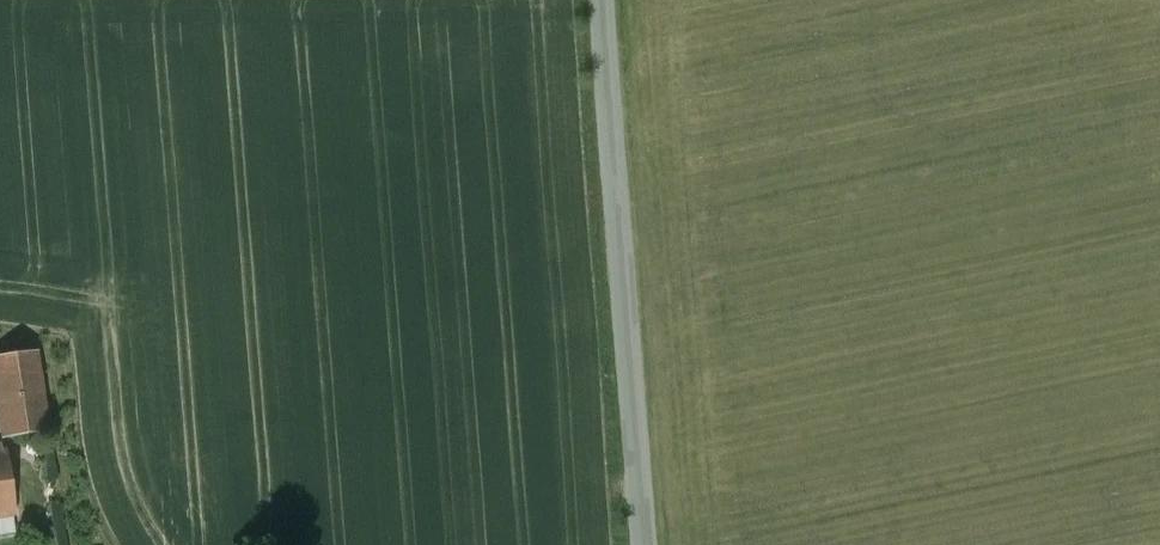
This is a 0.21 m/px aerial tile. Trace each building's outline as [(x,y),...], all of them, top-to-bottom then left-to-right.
[(0,357),(0,410),(3,437),(47,430),(38,353),(0,357)] [(14,514),(6,450),(0,451),(0,517),(14,514)]
